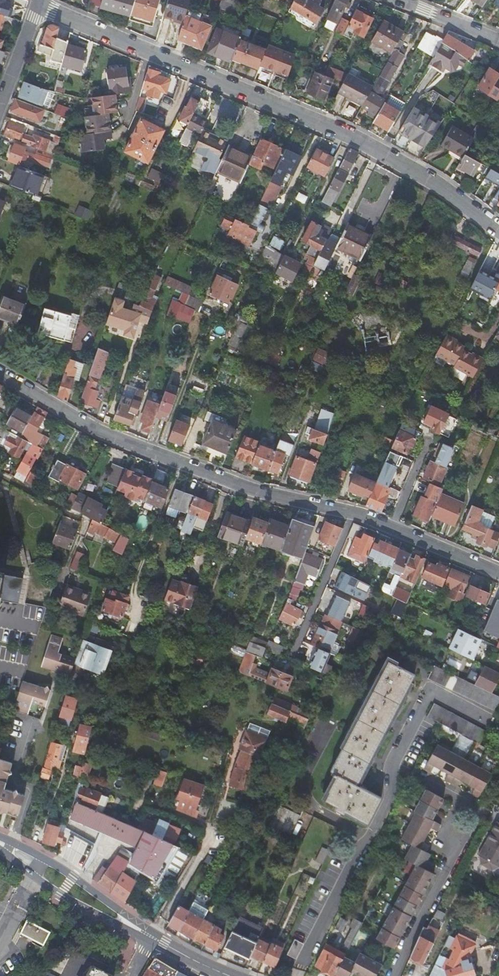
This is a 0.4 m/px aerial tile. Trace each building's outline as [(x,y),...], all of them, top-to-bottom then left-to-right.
[(100,8),(130,17),(135,0),(102,0),(100,8)] [(130,17),(129,21),(152,27),(160,0),(135,0),(130,17)] [(163,17),(174,20),(175,21),(176,18),(184,20),(186,11),(190,0),(168,0),(163,17)] [(235,0),(222,0),(220,6),(237,13),(241,3),(237,1),(235,0)] [(290,8),(316,23),(323,10),(317,6),(320,2),(317,0),(294,0),(290,8)] [(327,20),(337,24),(345,7),(347,2),(348,0),(335,0),(333,5),(332,7),(327,20)] [(351,39),(354,32),(363,37),(372,19),(371,19),(374,14),(366,10),(365,12),(357,8),(350,22),(343,35),(351,39)] [(177,40),(202,51),(211,27),(195,21),(197,16),(186,11),(184,20),(182,25),(177,40)] [(336,32),(343,36),(343,35),(350,22),(343,19),(336,32)] [(337,24),(327,20),(324,28),(333,32),(337,24)] [(400,40),(404,33),(385,22),(373,42),(393,54),(394,52),(400,40)] [(56,39),(59,30),(51,26),(42,46),(40,45),(37,52),(52,57),(56,39)] [(240,41),(242,34),(233,30),(230,35),(217,30),(209,53),(231,63),(232,60),(240,41)] [(417,48),(433,59),(442,44),(444,41),(437,37),(436,38),(433,36),(433,37),(426,33),(417,48)] [(444,41),(442,44),(455,52),(460,44),(447,35),(444,41)] [(68,43),(56,39),(52,57),(49,66),(60,69),(61,67),(67,46),(68,43)] [(395,53),(375,86),(370,95),(378,100),(380,96),(381,96),(384,91),(401,62),(407,52),(401,48),(405,43),(400,40),(394,52),(395,53)] [(266,51),(240,41),(232,60),(259,70),(260,66),(266,51)] [(433,59),(430,64),(443,73),(449,63),(453,65),(460,55),(455,52),(442,44),(433,59)] [(460,44),(455,52),(460,55),(466,60),(468,61),(473,52),(460,44)] [(86,52),(67,46),(61,67),(80,72),(86,52)] [(274,72),(282,51),(268,46),(266,51),(260,66),(274,72)] [(288,77),(295,56),(282,51),(274,72),(288,77)] [(466,60),(460,55),(453,65),(456,67),(458,65),(462,68),(466,60)] [(449,63),(443,73),(445,74),(449,73),(453,65),(449,63)] [(273,75),(274,72),(260,66),(259,70),(273,75)] [(105,89),(106,97),(114,96),(131,94),(129,81),(127,82),(127,80),(125,69),(117,70),(117,67),(109,68),(109,71),(106,72),(108,89),(105,89)] [(147,69),(142,89),(148,91),(146,95),(158,99),(160,93),(166,94),(170,81),(158,77),(156,77),(157,74),(157,73),(147,69)] [(498,101),(498,100),(498,99),(498,76),(489,70),(478,89),(498,101)] [(273,75),(286,80),(288,77),(274,72),(273,75)] [(334,80),(324,76),(316,72),(307,94),(325,102),(334,80)] [(373,89),(348,75),(343,83),(339,91),(364,105),(373,89)] [(43,91),(42,90),(25,83),(18,98),(36,105),(41,107),(47,92),(43,91)] [(378,115),(383,106),(385,104),(378,100),(370,95),(363,107),(378,115)] [(91,99),(93,117),(107,115),(117,113),(115,104),(114,96),(106,97),(91,99)] [(39,123),(44,111),(13,99),(10,106),(13,107),(11,112),(39,123)] [(200,136),(202,132),(206,123),(200,119),(207,103),(201,100),(199,104),(188,125),(179,144),(186,148),(194,133),(200,136)] [(188,125),(199,104),(192,100),(187,109),(185,108),(184,110),(184,111),(179,120),(188,125)] [(414,108),(423,113),(427,108),(417,102),(414,108)] [(373,124),(389,132),(399,115),(383,106),(378,115),(373,124)] [(399,132),(408,138),(423,113),(414,108),(399,132)] [(57,109),(56,115),(65,119),(67,112),(57,109)] [(430,110),(427,116),(441,124),(444,119),(430,110)] [(423,113),(408,138),(413,140),(427,116),(423,113)] [(86,136),(110,132),(108,123),(107,115),(93,117),(84,118),(86,136)] [(427,116),(413,140),(425,147),(441,124),(427,116)] [(18,142),(25,125),(11,120),(4,137),(18,142)] [(146,164),(163,131),(141,120),(124,152),(146,164)] [(463,158),(465,155),(474,140),(452,127),(441,146),(450,151),(451,150),(463,158)] [(102,141),(105,141),(111,140),(110,132),(86,136),(78,137),(79,145),(81,144),(82,154),(103,151),(102,144),(102,141)] [(200,136),(192,152),(208,160),(217,141),(210,137),(211,136),(202,132),(200,136)] [(30,148),(54,157),(60,139),(51,135),(49,142),(34,137),(33,140),(24,136),(22,143),(31,147),(30,148)] [(293,176),(301,158),(261,139),(260,140),(252,157),(251,160),(249,165),(254,167),(255,164),(262,168),(263,165),(275,171),(248,227),(225,217),(220,228),(229,232),(227,237),(233,240),(233,242),(249,249),(257,232),(261,235),(265,227),(261,224),(268,210),(270,205),(272,206),(282,187),(280,185),(286,173),(293,176)] [(216,172),(221,162),(218,161),(226,145),(217,141),(208,160),(206,163),(203,164),(202,167),(201,170),(201,172),(208,173),(208,174),(214,176),(216,172)] [(24,153),(25,149),(14,145),(8,162),(23,168),(26,161),(32,163),(47,169),(50,161),(35,155),(34,157),(24,153)] [(230,178),(241,183),(246,171),(249,165),(251,160),(241,155),(227,148),(221,162),(216,172),(230,178)] [(315,150),(307,167),(326,177),(334,160),(315,150)] [(358,155),(349,150),(322,203),(331,207),(347,175),(347,176),(358,155)] [(463,159),(463,158),(451,150),(450,151),(463,159)] [(35,155),(50,161),(51,158),(36,152),(35,155)] [(473,177),(481,164),(465,155),(463,158),(463,159),(457,167),(473,177)] [(31,200),(38,203),(39,203),(40,199),(36,197),(43,177),(18,167),(15,175),(18,176),(13,189),(25,193),(33,196),(31,200)] [(491,170),(483,182),(488,185),(490,182),(498,188),(498,175),(491,170)] [(147,178),(158,183),(162,176),(151,171),(147,178)] [(36,197),(40,199),(48,178),(47,178),(43,177),(36,197)] [(140,182),(137,187),(151,193),(153,194),(153,193),(155,189),(140,182)] [(163,186),(158,183),(155,189),(153,193),(158,195),(163,186)] [(336,248),(340,240),(332,235),(325,242),(330,232),(313,223),(303,241),(312,246),(307,254),(317,259),(316,260),(313,267),(324,273),(325,271),(336,249),(336,248)] [(360,261),(361,261),(373,237),(372,237),(371,238),(348,227),(349,226),(348,225),(340,240),(336,248),(336,249),(337,249),(337,248),(360,260),(360,261)] [(481,250),(452,236),(449,243),(477,257),(481,250)] [(270,245),(280,251),(284,243),(274,238),(270,245)] [(256,264),(275,274),(284,257),(276,253),(277,252),(265,246),(256,264)] [(313,267),(316,260),(309,256),(307,259),(310,261),(305,270),(310,273),(313,267)] [(295,262),(284,257),(275,274),(291,282),(300,265),(295,262)] [(304,285),(310,273),(305,270),(304,270),(298,282),(304,285)] [(480,273),(471,288),(491,299),(495,291),(498,284),(498,283),(480,273)] [(225,280),(222,279),(217,277),(209,295),(229,304),(237,286),(225,280)] [(143,300),(139,307),(141,307),(151,312),(155,304),(156,303),(149,300),(154,289),(149,287),(143,300)] [(117,290),(115,297),(124,301),(134,305),(139,307),(143,300),(117,290)] [(194,312),(198,314),(203,304),(188,296),(184,307),(194,312)] [(17,328),(25,306),(2,297),(0,302),(0,318),(9,322),(8,325),(17,328)] [(115,297),(105,325),(125,331),(123,336),(133,339),(139,322),(147,324),(151,312),(141,307),(139,307),(134,305),(131,312),(121,308),(124,301),(115,297)] [(168,316),(189,323),(192,313),(172,305),(168,316)] [(73,339),(78,319),(45,309),(38,334),(48,337),(49,333),(73,339)] [(454,340),(446,336),(436,355),(455,366),(463,351),(465,349),(456,344),(453,342),(454,340)] [(104,352),(97,349),(91,368),(79,403),(97,409),(99,402),(95,400),(97,392),(94,391),(98,379),(101,372),(107,354),(104,352)] [(472,356),(463,351),(455,366),(454,368),(473,378),(483,360),(476,356),(475,358),(472,356)] [(78,382),(83,365),(68,360),(65,369),(57,397),(66,402),(73,381),(78,382)] [(145,392),(126,385),(119,404),(114,417),(113,420),(130,426),(132,418),(135,420),(145,392)] [(156,417),(167,421),(179,389),(168,385),(166,390),(160,406),(157,412),(156,417)] [(157,412),(160,406),(148,402),(142,419),(145,421),(141,430),(150,433),(156,417),(157,412)] [(457,419),(432,406),(424,423),(432,428),(431,431),(448,439),(457,419)] [(27,425),(31,417),(15,408),(7,423),(23,432),(27,425)] [(46,414),(37,408),(31,417),(27,425),(36,432),(44,418),(46,414)] [(315,430),(328,435),(335,415),(322,410),(315,430)] [(36,432),(41,434),(48,421),(44,418),(36,432)] [(175,421),(168,440),(182,445),(190,426),(175,421)] [(218,450),(228,454),(237,431),(212,421),(203,444),(214,448),(218,450)] [(23,432),(20,438),(27,441),(32,444),(37,447),(43,436),(41,434),(36,432),(27,425),(23,432)] [(3,446),(1,449),(18,458),(27,441),(20,438),(0,427),(0,444),(3,446)] [(310,439),(324,445),(327,435),(328,435),(315,430),(313,430),(308,427),(305,434),(311,436),(310,439)] [(415,439),(398,431),(394,441),(391,448),(406,455),(409,447),(411,448),(415,439)] [(43,436),(37,447),(43,449),(48,439),(43,436)] [(268,470),(275,452),(259,446),(252,439),(244,436),(235,457),(252,463),(252,464),(268,470)] [(285,443),(280,441),(275,452),(268,470),(265,477),(269,478),(270,475),(277,477),(285,455),(281,453),(285,443)] [(37,447),(32,444),(13,478),(23,483),(36,458),(38,458),(43,449),(37,447)] [(434,462),(437,463),(445,467),(453,449),(442,445),(439,453),(434,462)] [(308,459),(317,463),(321,453),(311,450),(308,459)] [(397,470),(402,458),(389,452),(376,483),(385,487),(386,487),(394,469),(397,470)] [(307,483),(308,484),(316,464),(296,456),(289,476),(290,479),(295,481),(297,480),(300,481),(300,483),(305,485),(307,483)] [(48,477),(58,482),(59,480),(77,490),(85,475),(67,465),(66,466),(57,461),(54,466),(52,465),(50,469),(52,470),(48,477)] [(434,462),(430,461),(423,478),(439,485),(446,467),(445,467),(437,463),(434,462)] [(118,487),(126,469),(112,463),(112,464),(107,482),(118,487)] [(153,480),(126,469),(118,487),(117,489),(125,493),(125,494),(124,496),(126,497),(134,500),(136,501),(137,499),(138,498),(144,501),(153,480)] [(374,487),(375,484),(355,475),(348,491),(363,498),(364,496),(369,498),(374,487)] [(153,480),(144,501),(160,507),(168,489),(165,487),(166,485),(163,484),(163,483),(153,478),(153,480)] [(383,491),(385,487),(376,483),(375,484),(374,487),(383,491)] [(443,490),(430,484),(428,488),(425,495),(424,498),(421,497),(414,515),(427,520),(434,503),(437,504),(440,495),(443,490)] [(383,491),(374,487),(369,498),(365,507),(375,511),(384,492),(383,491)] [(396,499),(399,493),(390,489),(387,495),(396,499)] [(194,497),(175,490),(169,506),(175,509),(178,510),(187,513),(194,497)] [(79,494),(76,499),(71,509),(89,518),(92,520),(101,524),(105,514),(109,507),(79,494)] [(462,505),(440,495),(437,504),(431,518),(439,521),(441,519),(454,524),(462,505)] [(204,501),(194,497),(187,513),(186,516),(185,519),(194,523),(193,528),(202,531),(211,505),(205,502),(204,502),(204,501)] [(213,505),(211,505),(202,531),(203,531),(213,505)] [(470,507),(465,518),(461,528),(479,536),(476,542),(486,547),(486,546),(494,549),(498,539),(498,537),(498,534),(489,530),(481,527),(483,524),(478,522),(481,514),(482,512),(470,507)] [(245,538),(249,526),(241,523),(242,520),(235,517),(226,514),(218,537),(227,540),(242,546),(245,538)] [(494,519),(481,514),(478,522),(483,524),(481,527),(489,530),(494,519)] [(181,529),(185,519),(186,516),(181,517),(177,528),(181,529)] [(268,524),(252,518),(251,523),(249,526),(245,538),(261,543),(268,524)] [(281,550),(289,527),(269,519),(268,524),(261,543),(281,550)] [(441,519),(439,521),(453,527),(454,524),(441,519)] [(122,554),(128,539),(119,534),(101,524),(92,520),(88,531),(94,534),(96,531),(105,536),(104,537),(116,543),(113,549),(122,554)] [(305,553),(314,528),(292,520),(289,527),(281,550),(303,557),(305,553)] [(328,563),(342,530),(325,523),(318,540),(333,546),(331,549),(329,549),(324,561),(328,563)] [(78,531),(60,524),(53,543),(71,549),(78,531)] [(360,528),(353,525),(348,537),(354,540),(348,555),(363,562),(364,560),(366,556),(373,539),(363,534),(361,540),(355,538),(360,528)] [(377,545),(374,543),(368,557),(391,567),(398,549),(379,541),(377,545)] [(410,555),(398,549),(391,567),(403,572),(409,559),(410,555)] [(303,557),(298,570),(317,577),(323,561),(305,553),(303,557)] [(75,561),(82,564),(85,557),(78,554),(75,561)] [(409,559),(403,572),(402,574),(401,573),(400,576),(408,580),(415,583),(424,561),(415,557),(414,561),(409,559)] [(71,571),(78,574),(82,564),(75,561),(71,571)] [(422,578),(441,585),(448,568),(440,565),(439,568),(428,563),(422,578)] [(469,577),(450,569),(443,586),(450,589),(447,597),(461,603),(465,594),(462,594),(469,577)] [(345,574),(342,573),(335,588),(338,589),(345,574)] [(356,588),(359,581),(358,580),(345,574),(338,589),(363,601),(367,593),(356,588)] [(17,606),(23,581),(0,576),(0,602),(17,606)] [(288,599),(294,602),(302,580),(296,577),(288,599)] [(173,604),(175,605),(182,584),(181,583),(171,580),(164,599),(174,603),(173,604)] [(190,610),(198,587),(188,584),(187,586),(182,584),(175,605),(190,610)] [(388,587),(383,585),(380,591),(391,597),(394,590),(388,587)] [(66,586),(59,606),(83,616),(91,595),(80,590),(80,591),(66,586)] [(484,604),(489,594),(470,586),(466,596),(484,604)] [(395,588),(394,590),(391,597),(406,604),(410,595),(395,588)] [(129,597),(121,594),(120,596),(115,595),(113,601),(106,599),(102,610),(122,618),(127,604),(126,604),(129,597)] [(331,604),(324,618),(325,619),(326,616),(341,622),(350,603),(335,596),(334,597),(331,596),(330,599),(329,599),(327,603),(331,604)] [(497,600),(484,633),(498,639),(498,601),(497,600)] [(286,604),(279,619),(294,626),(301,611),(286,604)] [(325,619),(324,618),(311,646),(317,649),(328,653),(341,622),(326,616),(325,619)] [(98,626),(91,623),(87,633),(94,635),(98,626)] [(480,640),(459,630),(449,649),(471,659),(480,640)] [(70,676),(75,660),(56,654),(57,651),(59,651),(63,640),(52,636),(42,667),(64,674),(65,677),(68,676),(70,676)] [(267,643),(251,636),(249,642),(265,649),(267,643)] [(112,652),(84,641),(75,666),(103,676),(112,652)] [(249,642),(239,670),(249,674),(253,662),(255,656),(261,658),(265,649),(249,642)] [(265,649),(279,655),(282,648),(268,642),(267,643),(265,649)] [(205,687),(214,662),(210,660),(212,653),(190,646),(185,660),(204,667),(198,684),(205,687)] [(317,649),(309,667),(327,675),(331,666),(325,664),(330,654),(328,653),(317,649)] [(388,661),(384,669),(374,688),(331,771),(330,772),(334,774),(336,775),(327,792),(328,793),(324,801),(336,807),(334,811),(337,812),(340,814),(343,815),(344,813),(358,821),(367,825),(381,798),(371,793),(357,785),(358,784),(401,703),(411,682),(415,675),(388,661)] [(258,664),(253,662),(249,674),(265,680),(269,672),(257,667),(258,664)] [(266,680),(286,688),(292,673),(272,665),(266,680)] [(498,676),(498,674),(479,665),(471,683),(491,693),(498,697),(498,684),(498,686),(495,685),(498,676)] [(491,693),(434,666),(428,679),(493,711),(498,699),(498,697),(491,693)] [(45,689),(23,682),(14,710),(28,714),(31,703),(46,708),(51,691),(50,691),(48,687),(45,689)] [(76,701),(69,699),(70,696),(67,695),(60,718),(70,721),(76,701)] [(285,723),(286,721),(290,712),(294,714),(297,708),(275,699),(272,702),(266,715),(285,723)] [(480,745),(487,733),(434,705),(428,717),(480,745)] [(286,721),(304,728),(307,720),(294,714),(290,712),(286,721)] [(249,723),(246,731),(266,739),(269,731),(249,723)] [(88,727),(80,725),(74,745),(85,748),(91,725),(89,725),(88,727)] [(246,731),(241,743),(239,749),(241,750),(235,766),(229,784),(229,785),(237,788),(244,791),(245,790),(251,773),(253,774),(266,741),(266,739),(246,731)] [(492,773),(476,764),(454,752),(438,743),(424,768),(431,772),(435,765),(438,767),(449,773),(445,780),(458,786),(461,780),(465,782),(472,786),(475,787),(472,794),(478,797),(492,773)] [(44,767),(51,769),(52,766),(55,767),(61,747),(51,744),(44,767)] [(3,811),(7,809),(13,811),(19,813),(24,795),(4,789),(11,763),(0,760),(0,810),(3,811)] [(79,779),(82,768),(77,766),(74,777),(79,779)] [(178,810),(195,816),(200,805),(197,804),(199,797),(200,794),(203,786),(194,783),(195,782),(189,780),(186,778),(181,790),(184,791),(177,809),(178,810)] [(81,803),(95,809),(101,795),(86,789),(81,803)] [(406,926),(408,922),(411,917),(417,905),(424,892),(432,878),(434,875),(429,872),(432,865),(426,862),(428,858),(430,854),(429,853),(426,852),(429,846),(422,842),(424,838),(428,831),(430,827),(437,831),(441,825),(432,820),(434,815),(441,803),(443,799),(432,792),(426,789),(414,811),(416,812),(401,839),(406,841),(412,845),(405,859),(416,865),(401,892),(390,913),(376,938),(394,948),(397,943),(401,935),(406,926)] [(132,863),(166,882),(182,848),(175,845),(156,837),(137,829),(78,804),(71,819),(139,848),(132,863)] [(496,822),(487,838),(477,856),(479,857),(480,865),(491,871),(498,867),(498,868),(498,824),(496,822)] [(160,828),(156,837),(175,845),(181,830),(169,825),(166,830),(160,828)] [(62,843),(65,833),(58,831),(59,828),(49,826),(45,843),(49,844),(54,845),(55,841),(62,843)] [(95,848),(65,831),(65,833),(62,843),(62,845),(88,863),(95,848)] [(315,862),(322,865),(328,852),(321,848),(315,862)] [(102,867),(93,879),(102,886),(111,892),(122,873),(128,862),(117,856),(107,870),(102,867)] [(122,901),(124,902),(129,892),(135,882),(122,873),(111,892),(111,893),(122,901)] [(173,927),(179,930),(188,912),(178,906),(168,924),(173,927)] [(188,912),(179,930),(186,935),(194,939),(203,920),(188,912)] [(340,953),(325,945),(315,965),(324,970),(334,975),(344,956),(364,920),(356,916),(350,928),(353,929),(340,953)] [(249,959),(250,957),(258,940),(263,929),(239,918),(225,947),(237,953),(249,959)] [(336,929),(343,933),(349,922),(342,918),(336,929)] [(433,918),(428,927),(427,929),(438,934),(443,923),(433,918)] [(203,920),(194,939),(199,942),(204,944),(214,925),(203,920)] [(43,948),(49,934),(26,923),(23,930),(20,936),(43,948)] [(222,930),(214,925),(204,944),(210,947),(216,950),(224,936),(220,934),(222,930)] [(427,929),(423,928),(409,960),(415,963),(421,966),(438,934),(427,929)] [(476,973),(475,972),(472,962),(469,963),(468,960),(470,956),(473,950),(475,945),(475,944),(467,940),(458,936),(452,948),(455,950),(450,959),(440,954),(430,975),(467,975),(476,973)] [(256,959),(262,962),(263,961),(270,946),(258,940),(250,957),(256,959)] [(287,955),(295,959),(303,945),(294,941),(287,955)] [(270,946),(263,961),(269,964),(275,967),(283,949),(271,944),(270,946)] [(334,975),(337,975),(349,975),(351,971),(355,973),(356,974),(360,975),(375,975),(376,975),(382,965),(365,956),(360,953),(354,962),(344,956),(334,975)] [(468,960),(469,963),(472,962),(475,972),(483,969),(479,955),(470,956),(468,960)] [(145,975),(176,975),(177,973),(155,960),(149,970),(145,975)]
